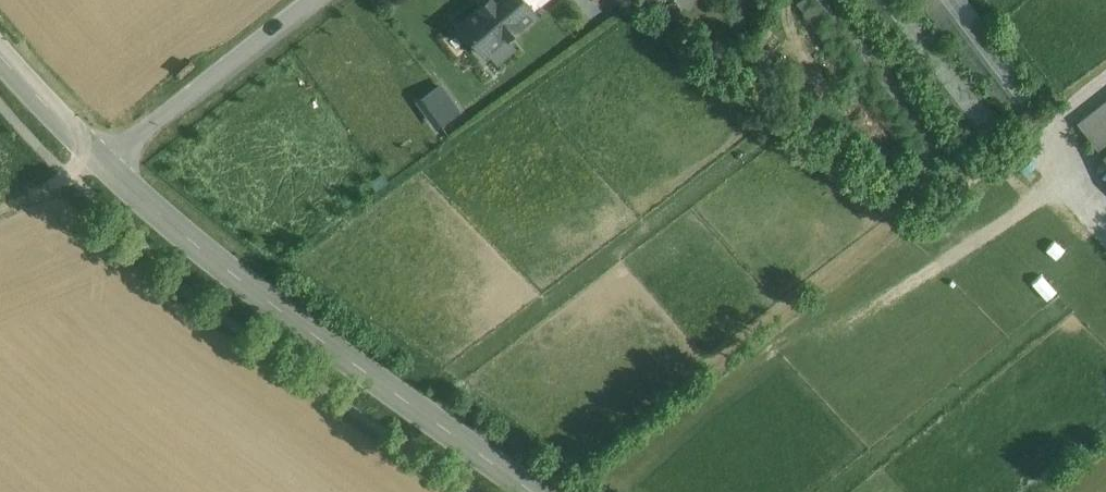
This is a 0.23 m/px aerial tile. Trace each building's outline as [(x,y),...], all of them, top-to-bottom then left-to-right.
[(456,23),(487,56),(538,13),(536,11),(526,0),(484,0),(456,23)] [(536,11),(549,0),(526,0),(536,11)] [(908,0),(855,0),(965,146),(999,121),(908,0)] [(969,0),(915,0),(1007,123),(1041,98),(969,0)] [(470,120),(447,93),(431,107),(455,133),(470,120)] [(1083,122),(1105,151),(1105,104),(1083,122)]
